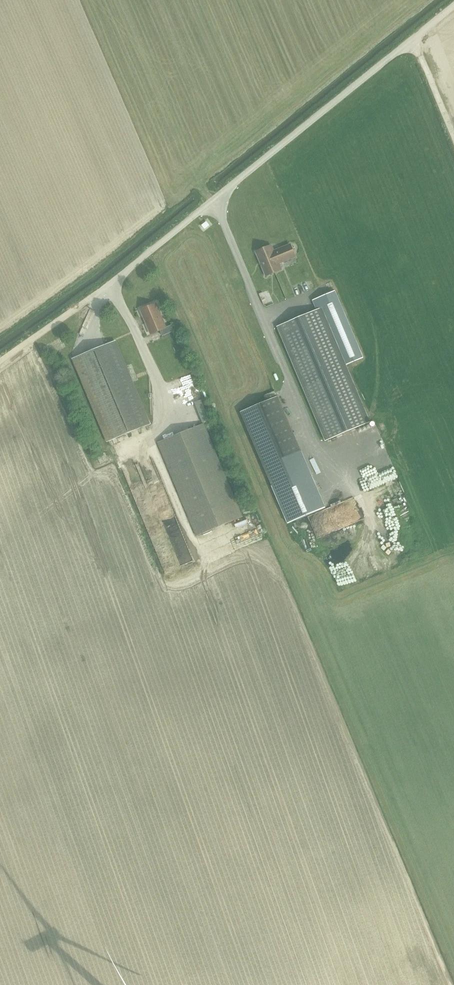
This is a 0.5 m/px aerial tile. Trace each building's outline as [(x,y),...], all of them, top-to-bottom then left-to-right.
[(274,253),(271,246),(256,252),(266,276),(281,270),(279,263),(295,257),(290,244),(277,250),(278,251),(274,253)] [(317,310),(277,326),(325,440),(370,421),(346,365),(362,358),(335,291),(313,300),(317,310)] [(162,336),(174,331),(171,325),(166,327),(156,304),(141,310),(151,334),(160,330),(162,336)] [(73,359),(107,441),(150,424),(116,341),(105,346),(73,359)] [(242,411),(240,412),(271,486),(288,524),(308,516),(325,508),(313,479),(278,396),(242,411)] [(196,536),(243,517),(204,424),(158,443),(196,536)]
